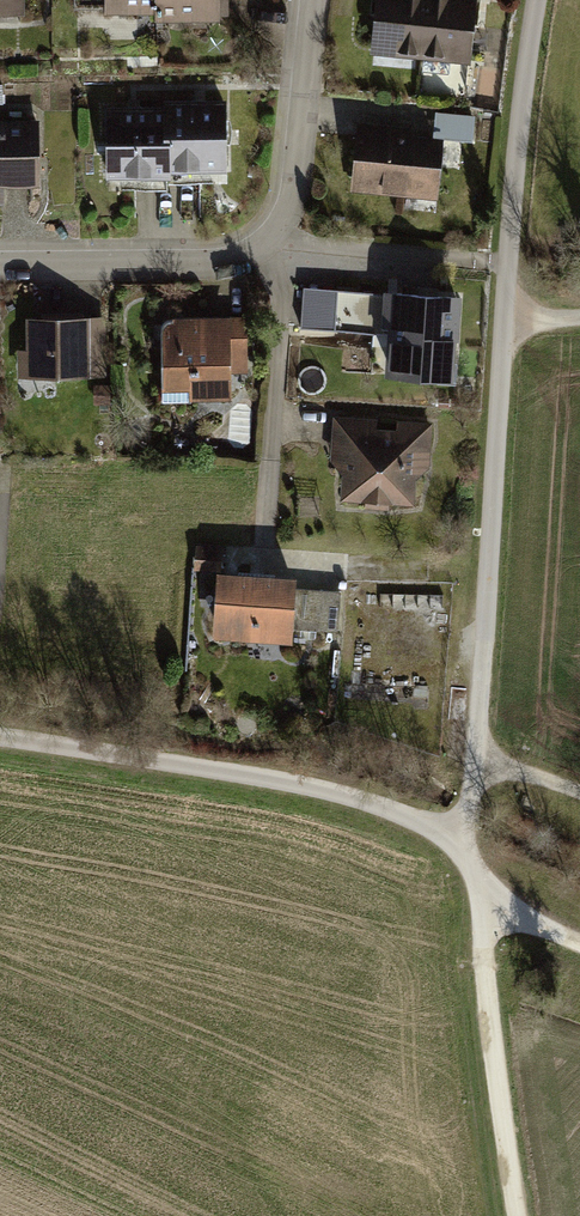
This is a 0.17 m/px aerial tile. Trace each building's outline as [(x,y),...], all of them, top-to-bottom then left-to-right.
[(24,12),(24,0),(0,0),(0,12),(24,12)] [(104,6),(104,14),(154,13),(154,22),(218,22),(218,0),(104,0),(104,6)] [(368,53),(468,64),(475,0),(373,0),(368,53)] [(135,105),(107,105),(108,181),(172,180),(172,174),(229,173),(228,97),(199,97),(163,98),(163,104),(135,105)] [(474,116),(434,113),(432,138),(440,138),(471,141),(474,116)] [(41,185),(40,160),(40,118),(0,119),(0,186),(41,185)] [(409,126),(357,121),(350,189),(433,199),(440,138),(432,138),(412,136),(409,126)] [(392,333),(395,291),(305,285),(302,327),(392,333)] [(430,293),(395,291),(392,333),(391,373),(456,377),(461,295),(430,293)] [(190,316),(173,316),(173,319),(169,320),(166,321),(164,323),(162,325),(161,327),(161,399),(231,397),(231,373),(249,372),(249,314),(190,316)] [(105,316),(27,317),(28,351),(18,351),(18,376),(105,375),(105,316)] [(434,422),(333,415),(330,459),(343,473),(342,497),(416,502),(417,478),(429,468),(434,422)] [(217,570),(221,571),(223,548),(197,546),(195,569),(217,570)] [(221,571),(217,570),(213,636),(290,640),(291,628),(294,589),(294,575),(257,573),(221,571)] [(340,591),(294,589),(291,628),(338,631),(340,591)]
